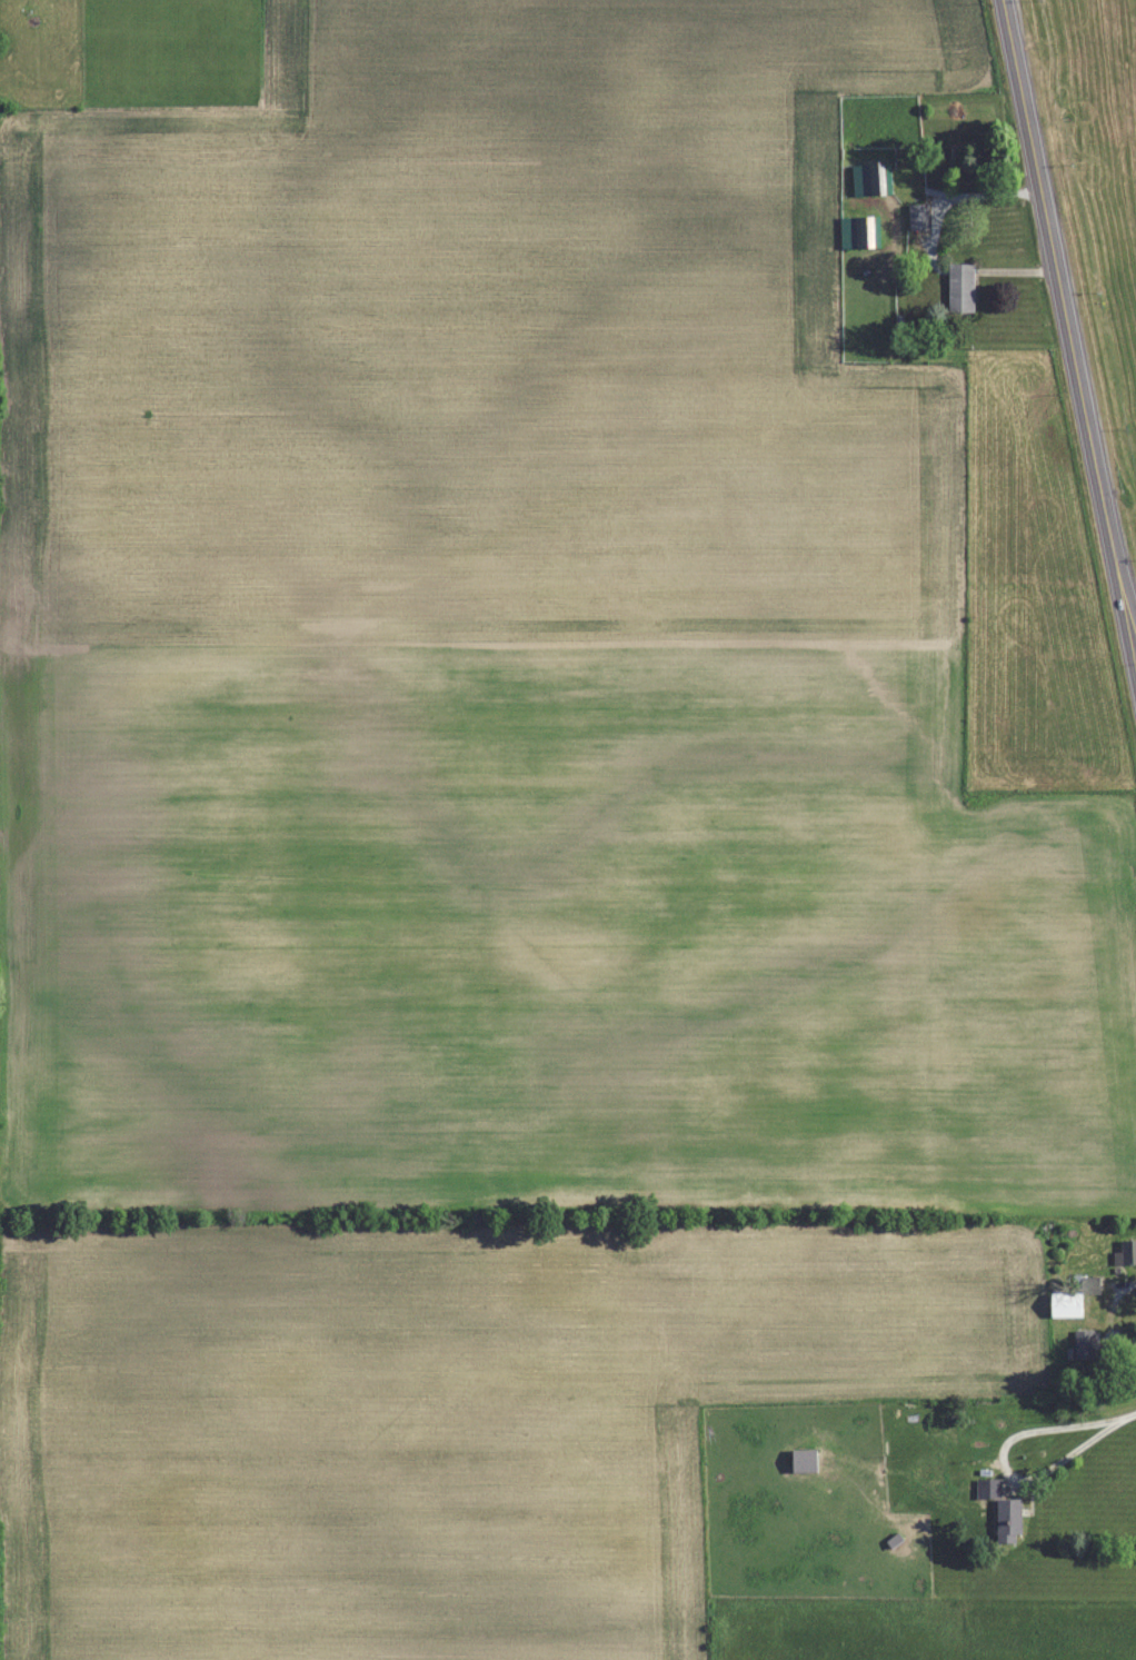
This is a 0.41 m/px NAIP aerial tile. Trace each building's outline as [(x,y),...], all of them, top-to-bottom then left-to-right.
[(891,193),(890,162),(852,163),(853,194),(891,193)] [(929,203),(909,203),(909,228),(929,228),(929,203)] [(879,216),(840,216),(840,247),(879,247),(879,216)] [(974,262),(948,262),(948,312),(974,312),(974,262)] [(1135,1264),(1135,1240),(1121,1240),(1121,1252),(1114,1252),(1114,1264),(1135,1264)] [(1082,1317),(1082,1292),(1099,1292),(1099,1276),(1078,1276),(1078,1279),(1074,1279),(1074,1290),(1050,1290),(1050,1317),(1082,1317)] [(1093,1330),(1074,1330),(1074,1359),(1093,1359),(1093,1330)] [(1134,1389),(1135,1389),(1135,1351),(1124,1350),(1123,1364),(1135,1364),(1134,1389)] [(976,1479),(976,1498),(996,1498),(996,1543),(1020,1543),(1020,1498),(1001,1499),(1000,1479),(976,1479)]
